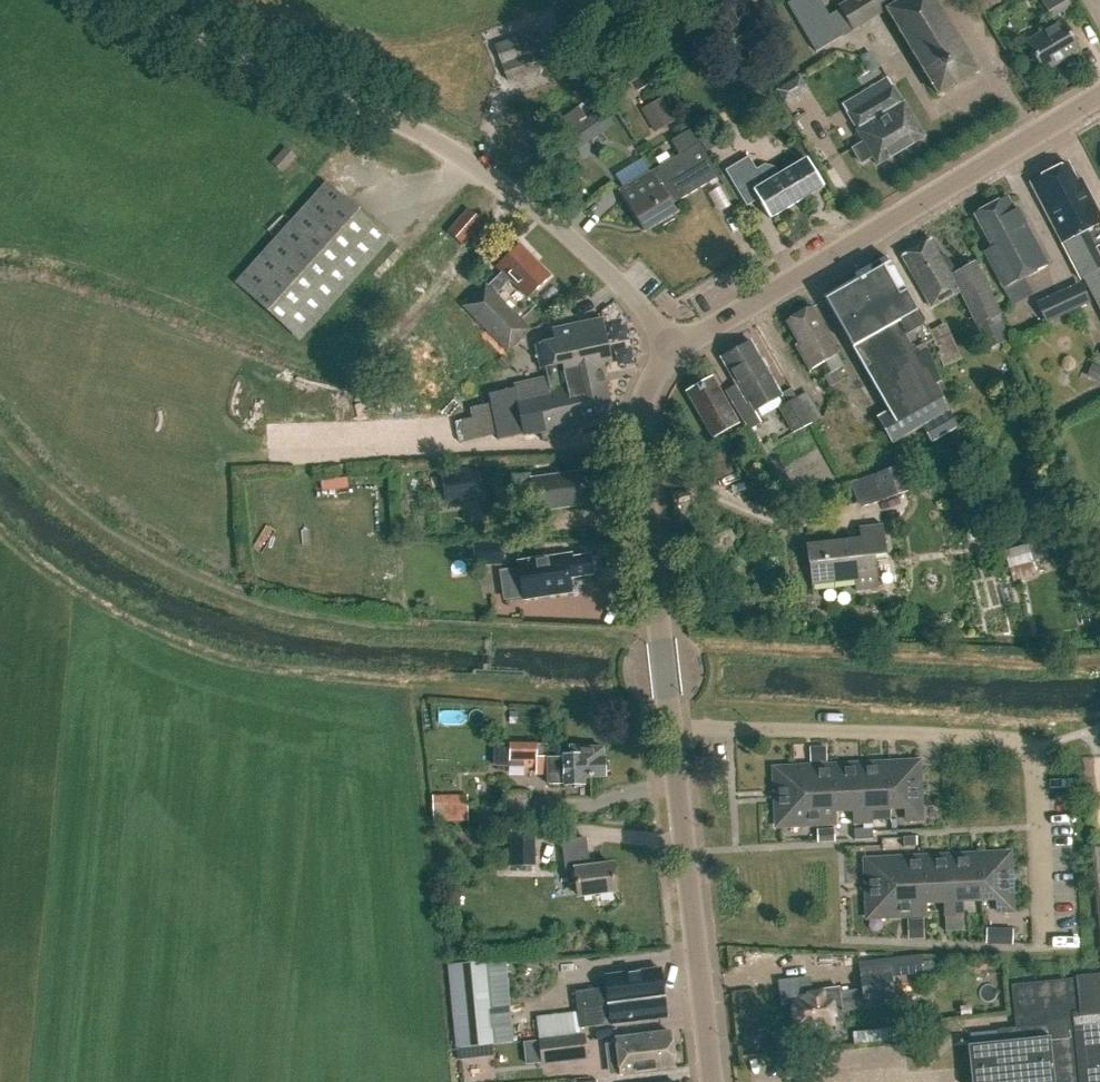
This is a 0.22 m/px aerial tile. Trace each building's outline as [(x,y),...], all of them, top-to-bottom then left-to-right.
[(854,30),(887,10),(938,95),(977,71),(934,0),(845,0),(847,3),(840,7),(841,8),(829,16),(819,0),(794,0),(787,4),(816,52),(841,37),(842,38),(854,30)] [(1007,3),(1005,0),(972,0),(982,17),(1007,3)] [(1079,50),(1058,14),(1071,7),(1067,0),(1041,0),(1056,25),(1026,42),(1043,71),(1079,50)] [(559,30),(549,34),(554,47),(564,44),(559,30)] [(507,81),(550,67),(539,31),(495,45),(507,81)] [(655,80),(650,72),(652,71),(646,62),(622,76),(629,85),(634,82),(639,90),(655,80)] [(843,106),(858,131),(857,132),(864,143),(853,150),(861,164),(873,157),(878,166),(925,138),(904,104),(903,104),(888,79),(843,106)] [(642,110),(654,132),(677,120),(665,97),(642,110)] [(567,130),(581,149),(603,133),(590,114),(567,130)] [(680,155),(650,173),(620,191),(645,233),(677,213),(672,205),(718,178),(723,186),(724,185),(691,130),(672,141),(680,155)] [(285,148),(272,163),(283,173),(297,158),(285,148)] [(747,207),(758,200),(769,220),(824,187),(808,158),(779,175),(774,168),(765,165),(756,170),(749,157),(725,171),(747,207)] [(1074,267),(1081,281),(1083,279),(1099,312),(1099,258),(1095,247),(1099,245),(1099,225),(1099,224),(1099,223),(1099,215),(1081,179),(1076,181),(1067,163),(1030,182),(1061,242),(1060,243),(1061,244),(1062,243),(1074,267)] [(327,185),(238,284),(299,338),(387,239),(327,185)] [(983,252),(1003,289),(1023,278),(1047,265),(1018,210),(1014,212),(1007,197),(975,215),(992,247),(983,252)] [(463,249),(484,226),(468,210),(446,233),(463,249)] [(987,349),(1009,340),(999,314),(986,283),(974,262),(955,272),(945,255),(941,258),(931,240),(902,256),(932,308),(961,292),(963,296),(987,349)] [(551,276),(519,244),(496,267),(502,273),(488,286),(486,284),(463,307),(507,352),(531,330),(496,295),(510,282),(528,299),(551,276)] [(860,273),(863,278),(825,300),(889,411),(877,418),(893,445),(923,428),(932,444),(958,428),(938,393),(944,390),(925,345),(934,341),(887,258),(860,273)] [(1081,283),(1037,304),(1046,323),(1090,303),(1081,283)] [(824,362),(831,374),(824,377),(830,388),(846,380),(839,369),(843,367),(811,308),(787,321),(800,345),(797,347),(811,370),(824,362)] [(517,392),(516,390),(489,395),(491,401),(471,406),(474,419),(456,423),(460,443),(475,439),(475,441),(499,435),(500,441),(526,435),(526,436),(544,431),(547,442),(574,436),(572,425),(614,415),(604,373),(607,373),(605,363),(612,361),(603,318),(552,330),(555,342),(536,346),(541,369),(545,368),(548,378),(520,385),(522,391),(517,392)] [(946,324),(931,331),(938,344),(934,346),(944,368),(962,360),(946,324)] [(761,423),(757,416),(754,411),(781,396),(751,342),(721,358),(737,386),(728,391),(749,430),(761,423)] [(1086,376),(1097,381),(1099,374),(1099,368),(1092,365),(1086,376)] [(739,425),(712,377),(686,392),(713,439),(739,425)] [(779,408),(793,434),(812,424),(798,397),(779,408)] [(728,448),(702,457),(712,482),(737,473),(728,448)] [(856,510),(885,501),(915,490),(905,465),(848,485),(856,510)] [(478,467),(440,472),(445,503),(482,498),(478,467)] [(586,505),(582,472),(531,479),(535,512),(586,505)] [(989,515),(973,518),(977,543),(993,540),(989,515)] [(854,581),(856,592),(880,590),(876,558),(887,557),(884,526),(860,529),(861,540),(808,547),(813,586),(854,581)] [(473,543),(474,566),(502,565),(501,542),(473,543)] [(1032,562),(1027,545),(1002,552),(1007,569),(1032,562)] [(588,556),(588,555),(570,558),(570,555),(518,563),(520,576),(524,601),(571,594),(569,579),(591,575),(591,574),(595,569),(593,560),(588,556)] [(547,776),(547,782),(547,786),(563,786),(563,787),(583,787),(583,780),(604,780),(604,758),(601,758),(601,748),(568,748),(568,758),(562,758),(562,759),(536,759),(536,744),(510,744),(510,769),(533,769),(533,776),(547,776)] [(809,748),(810,763),(826,762),(826,747),(809,748)] [(919,762),(889,764),(891,809),(905,808),(905,821),(921,820),(919,762)] [(889,764),(860,765),(863,823),(872,822),(871,810),(891,809),(889,764)] [(831,766),(832,795),(833,811),(834,811),(853,810),(853,823),(863,823),(860,765),(831,766)] [(831,766),(773,769),(775,798),(832,795),(831,766)] [(452,796),(432,796),(432,801),(432,823),(436,822),(468,822),(468,810),(468,795),(452,796)] [(833,811),(832,795),(775,798),(776,827),(834,824),(834,811),(833,811)] [(861,830),(862,841),(870,840),(870,829),(861,830)] [(832,830),(815,831),(816,844),(833,843),(832,830)] [(862,841),(861,830),(852,830),(852,841),(862,841)] [(914,838),(901,838),(901,848),(915,847),(914,838)] [(590,866),(587,840),(563,842),(564,856),(572,855),(577,897),(594,895),(596,908),(613,906),(612,893),(614,893),(611,864),(590,866)] [(1091,849),(1099,944),(1099,848),(1091,849)] [(520,849),(510,849),(510,866),(520,866),(535,866),(535,849),(520,849)] [(980,856),(982,901),(996,900),(996,913),(1012,912),(1010,854),(980,856)] [(980,856),(951,857),(953,915),(962,914),(962,902),(982,901),(980,856)] [(951,857),(922,858),(923,887),(924,903),(925,903),(944,902),(944,915),(953,915),(951,857)] [(864,861),(866,890),(923,887),(922,858),(864,861)] [(923,887),(866,890),(867,919),(925,916),(925,903),(924,903),(923,887)] [(954,931),(954,920),(946,920),(946,931),(954,931)] [(954,920),(954,931),(964,931),(963,920),(954,920)] [(920,923),(904,923),(904,938),(920,938),(920,923)] [(986,929),(986,944),(999,945),(999,930),(986,929)] [(921,955),(895,959),(859,964),(860,975),(864,1001),(894,996),(891,976),(924,971),(921,956),(921,955)] [(448,966),(447,966),(454,1038),(455,1046),(455,1049),(514,1043),(505,960),(448,966)] [(578,1012),(536,1017),(538,1040),(580,1035),(580,1027),(664,1018),(665,1018),(659,969),(603,975),(604,990),(576,993),(578,1012)] [(1011,988),(1016,1030),(998,1032),(999,1044),(968,1047),(971,1081),(1099,1081),(1099,978),(1011,988)] [(837,997),(836,989),(821,992),(821,994),(803,998),(803,1000),(792,1003),(797,1029),(830,1023),(830,1021),(842,1019),(840,1011),(855,1008),(852,993),(837,997)] [(670,1069),(666,1033),(615,1039),(620,1076),(670,1069)] [(580,1035),(538,1040),(541,1065),(588,1059),(585,1035),(580,1035)]
